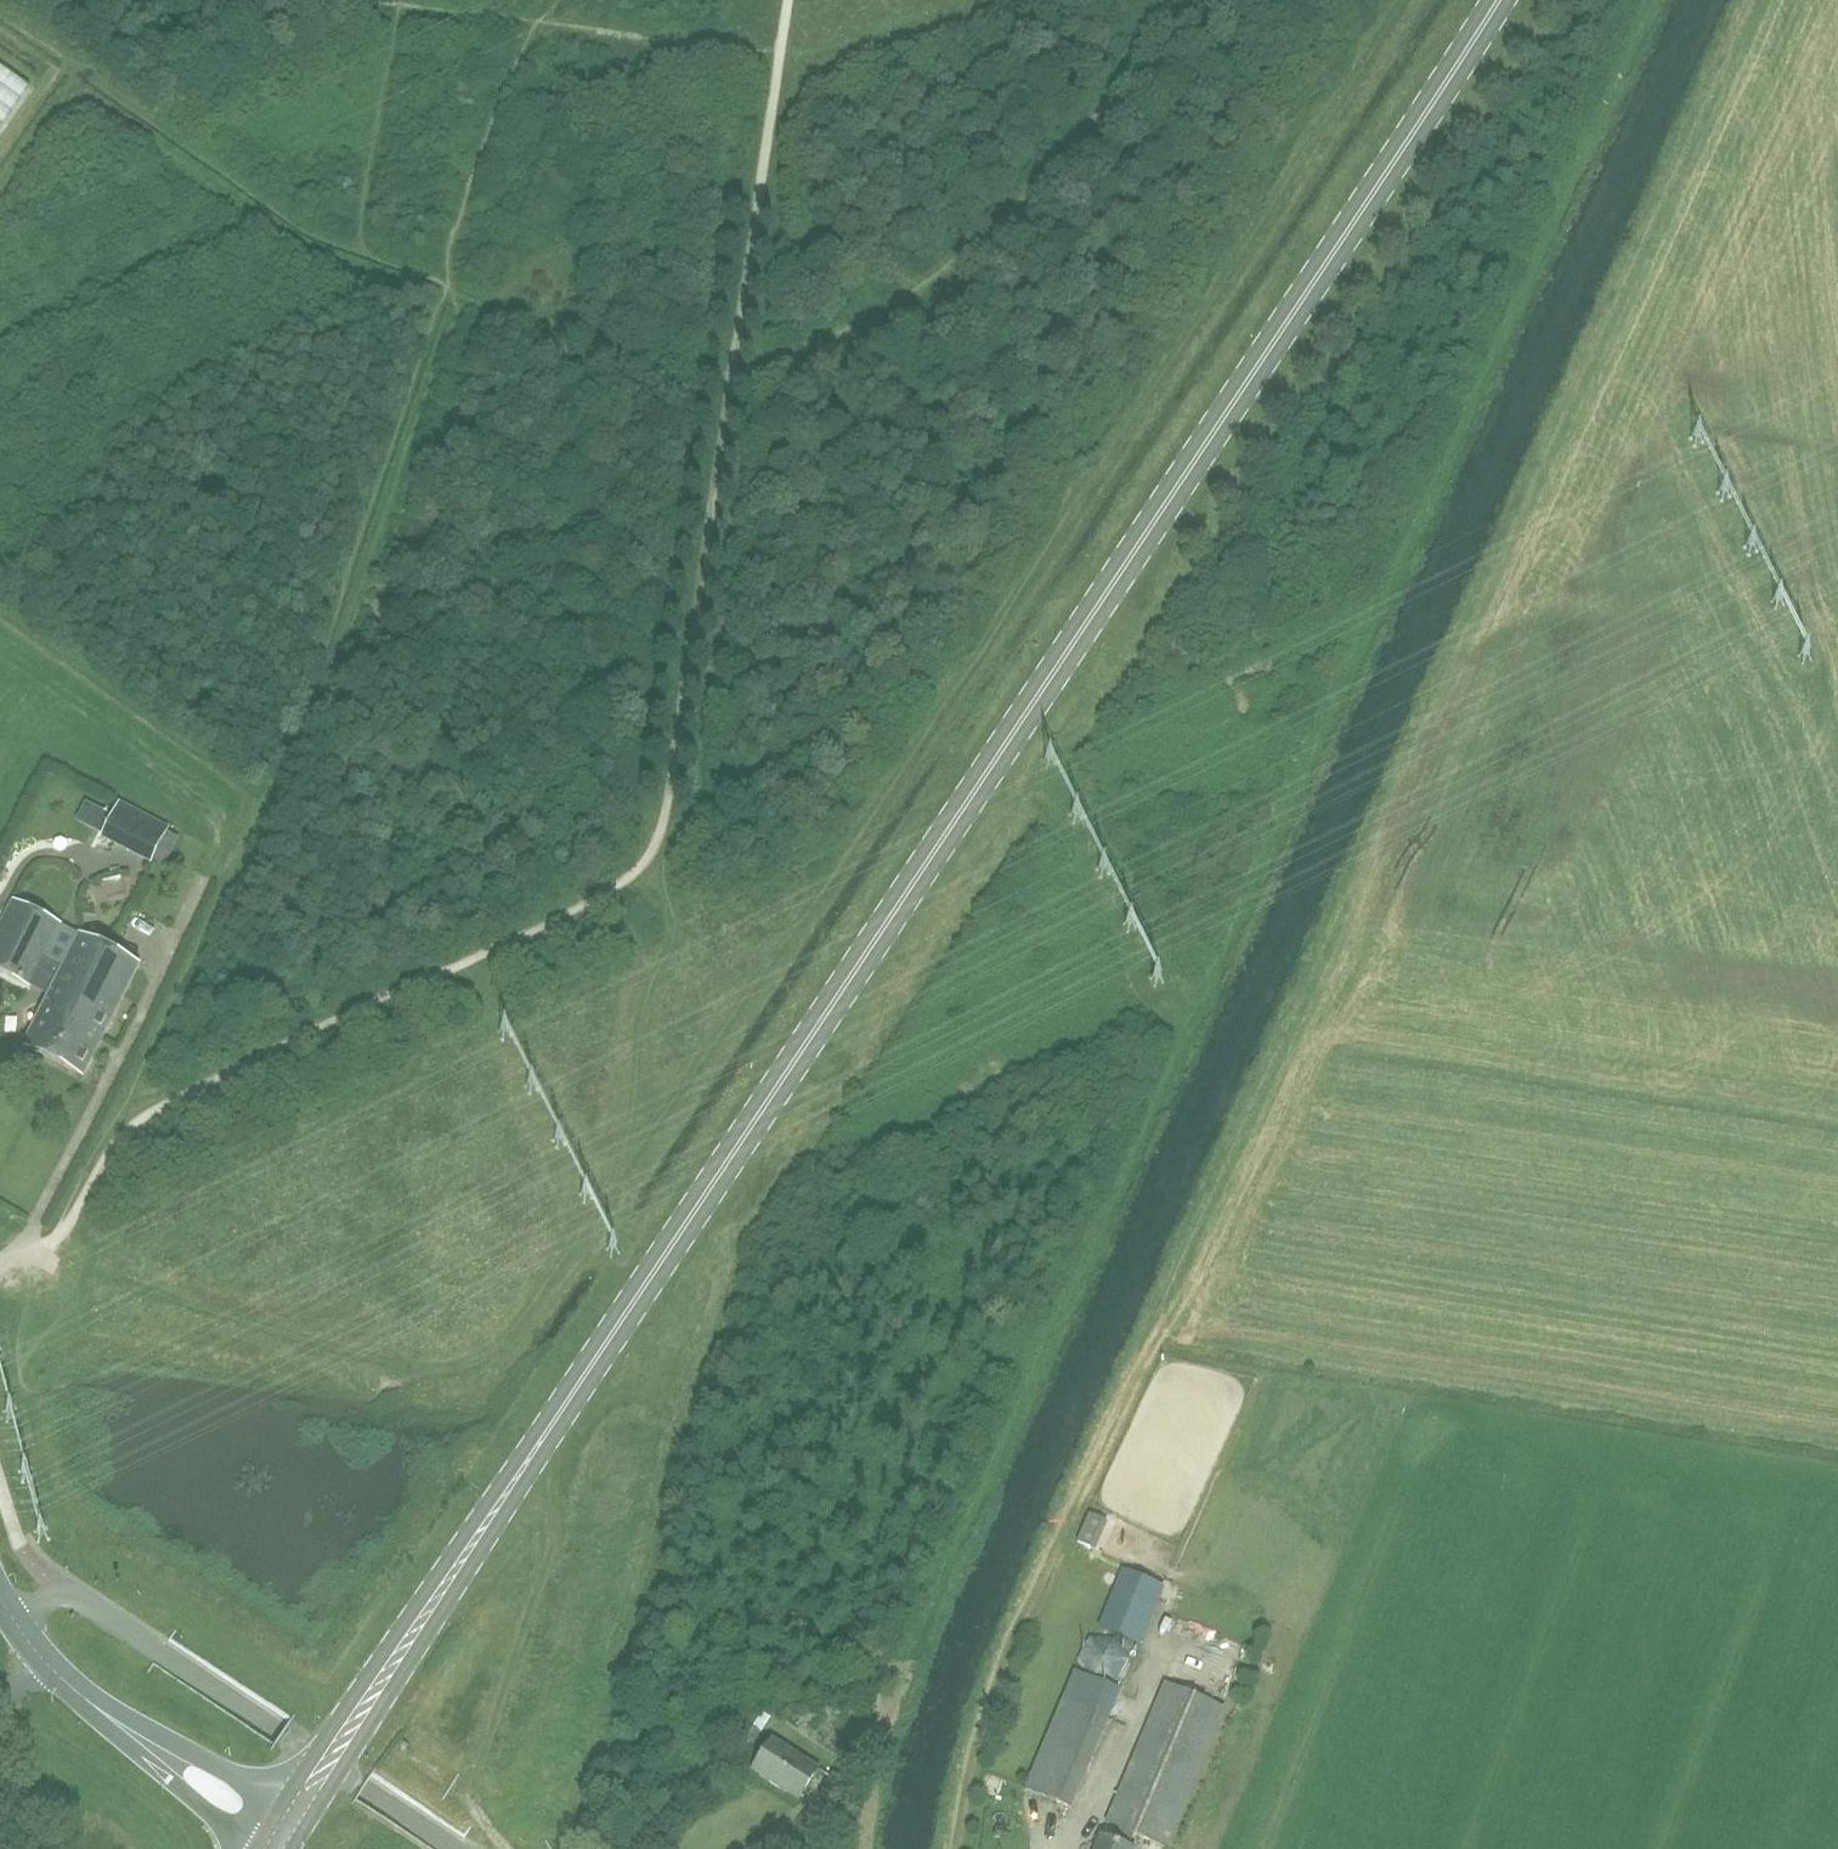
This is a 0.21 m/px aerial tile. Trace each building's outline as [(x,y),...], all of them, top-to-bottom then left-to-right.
[(31,87),(0,65),(0,131),(31,87)] [(102,837),(151,862),(168,829),(119,804),(102,837)] [(83,1076),(141,965),(81,934),(64,967),(46,958),(63,926),(13,900),(0,925),(0,972),(31,988),(36,977),(54,986),(23,1046),(83,1076)] [(1090,1511),(1077,1540),(1095,1548),(1108,1520),(1090,1511)] [(1120,1575),(1099,1627),(1143,1644),(1163,1592),(1120,1575)] [(1115,1639),(1089,1639),(1077,1664),(1093,1684),(1116,1682),(1127,1659),(1115,1639)] [(1070,1807),(1118,1696),(1072,1677),(1025,1787),(1070,1807)] [(1224,1707),(1165,1682),(1106,1822),(1120,1828),(1114,1841),(1100,1835),(1094,1848),(1133,1848),(1128,1847),(1133,1834),(1164,1847),(1224,1707)] [(798,1799),(818,1768),(773,1739),(753,1769),(798,1799)] [(832,1802),(845,1781),(833,1773),(820,1794),(832,1802)]
